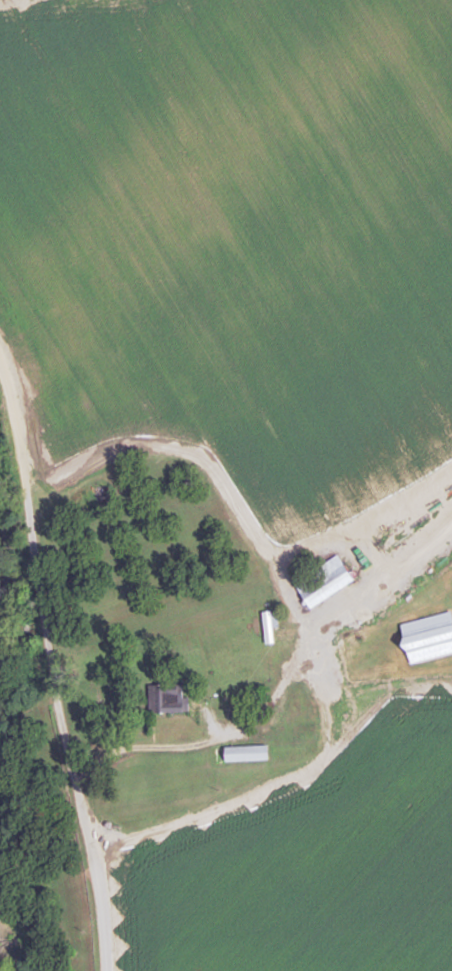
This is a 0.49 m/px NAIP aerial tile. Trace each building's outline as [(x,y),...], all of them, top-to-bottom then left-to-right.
[(295,580),(310,607),(355,582),(340,555),(295,580)] [(451,654),(451,612),(402,623),(410,663),(451,654)] [(184,684),(150,684),(150,713),(184,713),(184,684)] [(226,746),(226,761),(270,761),(270,746),(226,746)]
